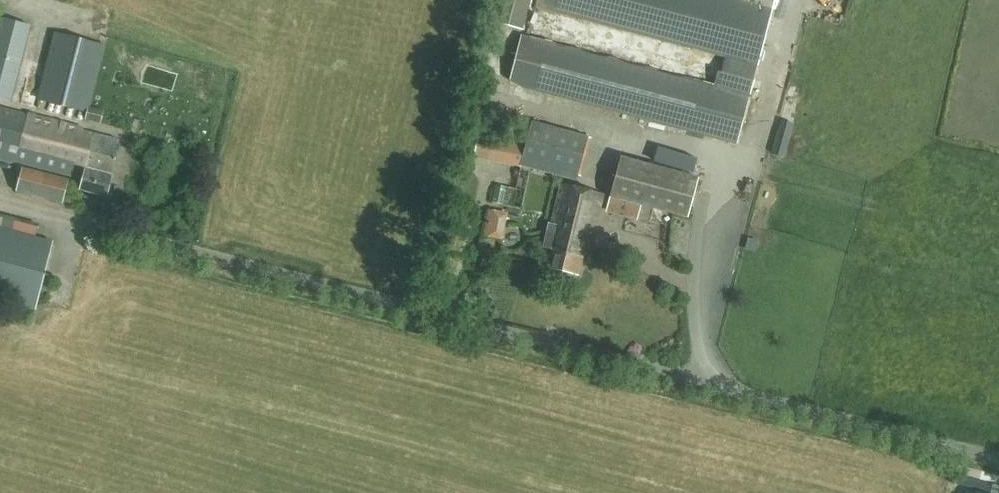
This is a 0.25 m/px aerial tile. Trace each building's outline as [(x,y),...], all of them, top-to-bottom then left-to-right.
[(493,23),(522,30),(530,0),(499,0),(493,23)] [(531,3),(538,5),(530,36),(522,34),(510,78),(522,85),(737,143),(775,0),(532,0),(531,3)] [(100,123),(104,110),(91,107),(107,45),(54,32),(37,99),(88,113),(85,119),(100,123)] [(18,56),(0,52),(0,100),(6,102),(18,56)] [(86,166),(80,189),(89,191),(107,196),(119,145),(115,144),(116,139),(0,108),(0,157),(70,176),(73,163),(86,166)] [(587,168),(591,116),(570,114),(566,167),(587,168)] [(772,154),(784,158),(792,129),(780,126),(772,154)] [(524,147),(478,137),(474,157),(504,163),(521,166),(524,147)] [(637,218),(641,205),(688,218),(698,178),(622,157),(610,197),(617,199),(613,211),(637,218)] [(62,204),(69,181),(22,167),(16,191),(62,204)] [(603,194),(562,184),(550,231),(547,231),(543,248),(552,250),(548,267),(578,275),(593,216),(597,217),(603,194)] [(491,204),(484,229),(502,234),(508,208),(491,204)] [(0,228),(0,299),(35,308),(53,242),(0,228)] [(757,247),(761,234),(749,230),(745,243),(757,247)]
